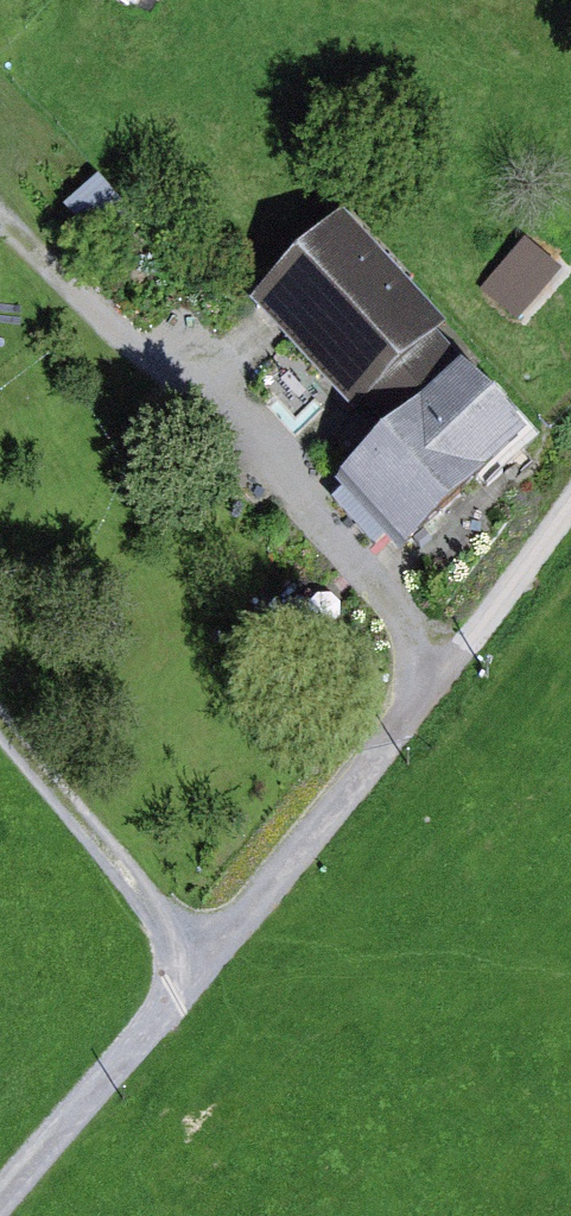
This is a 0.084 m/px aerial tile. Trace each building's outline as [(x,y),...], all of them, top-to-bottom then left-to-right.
[(51,236),(85,277),(119,250),(85,208),(51,236)] [(374,224),(292,310),(425,436),(507,350),(374,224)] [(514,263),(470,312),(507,345),(551,295),(514,263)] [(382,511),(452,583),(570,467),(570,446),(509,382),(382,511)]
